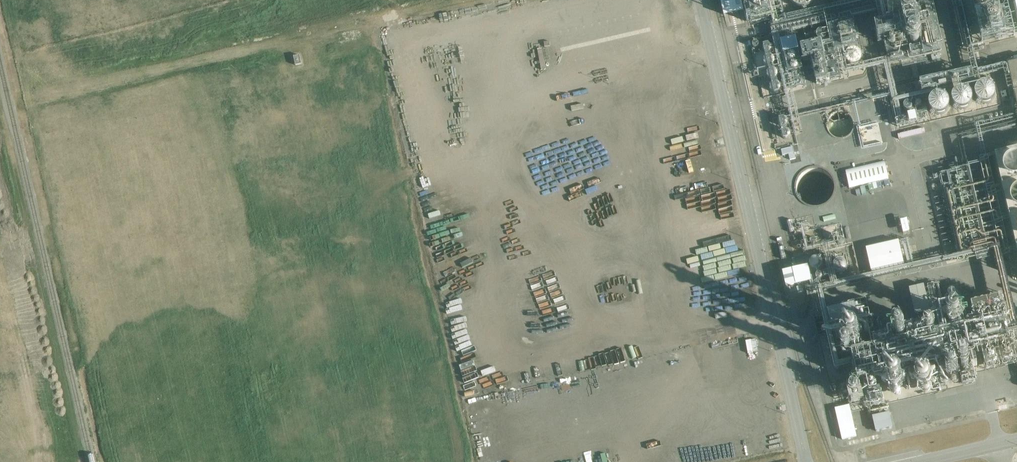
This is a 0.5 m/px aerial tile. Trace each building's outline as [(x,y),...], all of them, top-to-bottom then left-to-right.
[(724,16),(744,11),(741,0),(721,0),(724,16)] [(784,17),(780,0),(767,0),(768,5),(746,10),(748,22),(770,17),(795,135),(803,133),(799,119),(890,98),(897,127),(923,121),(922,118),(923,119),(924,119),(925,118),(925,117),(925,116),(925,115),(924,115),(923,115),(922,115),(922,116),(921,117),(921,115),(927,114),(926,110),(916,112),(916,114),(902,117),(899,102),(982,84),(981,82),(980,82),(979,78),(1004,72),(1010,102),(1015,101),(1007,65),(1004,66),(978,72),(972,47),(1016,36),(1016,0),(953,0),(954,0),(952,1),(964,49),(964,48),(965,50),(967,49),(968,51),(967,51),(972,71),(920,83),(922,94),(898,99),(890,66),(944,53),(932,5),(931,6),(930,2),(939,0),(861,0),(784,17)] [(790,0),(792,3),(794,6),(797,8),(800,9),(803,9),(807,8),(809,7),(812,5),(814,2),(815,0),(790,0)] [(767,44),(766,45),(764,45),(763,47),(763,48),(763,49),(763,51),(764,52),(765,53),(767,53),(768,53),(770,53),(771,52),(771,50),(772,49),(772,47),(771,46),(770,45),(768,44),(767,44)] [(766,65),(768,66),(769,66),(771,66),(772,65),(774,64),(774,62),(774,61),(774,59),(773,57),(771,56),(769,56),(768,56),(766,57),(765,58),(764,59),(764,61),(764,63),(765,64),(766,65)] [(1007,65),(1015,101),(1016,108),(1016,57),(1013,58),(1014,63),(1007,64),(1007,65)] [(769,79),(771,80),(772,80),(774,80),(775,79),(776,77),(777,76),(777,74),(777,72),(776,71),(774,70),(772,70),(771,70),(769,70),(768,72),(767,73),(767,75),(767,76),(768,78),(769,79)] [(772,92),(774,93),(776,93),(777,93),(779,92),(780,91),(780,89),(781,87),(780,86),(779,84),(777,83),(776,83),(774,83),(773,84),(771,85),(771,86),(770,88),(770,90),(771,91),(772,92)] [(989,104),(992,102),(994,100),(995,96),(995,93),(994,90),(992,87),(990,85),(987,85),(983,85),(980,86),(978,88),(976,91),(975,94),(976,97),(977,100),(980,103),(983,104),(986,105),(989,104)] [(966,109),(969,108),(971,105),(972,102),(973,99),(972,95),(970,93),(967,91),(964,90),(960,90),(957,91),(955,93),(953,96),(953,99),(953,103),(954,106),(957,108),(960,110),(963,110),(966,109)] [(943,114),(946,113),(948,110),(949,107),(949,104),(948,100),(946,98),(943,96),(940,95),(937,95),(934,96),(932,99),(930,101),(929,104),(929,108),(931,111),(933,113),(936,115),(940,115),(943,114)] [(911,109),(912,108),(912,107),(912,105),(911,104),(910,103),(909,102),(908,102),(906,102),(905,103),(904,104),(904,106),(904,107),(904,108),(905,110),(906,110),(907,111),(909,111),(910,110),(911,109)] [(854,122),(852,118),(849,115),(845,113),(841,112),(837,113),(833,115),(830,118),(828,122),(827,126),(828,131),(831,135),(834,138),(839,139),(843,139),(848,137),(851,134),(853,130),(854,126),(854,122)] [(1016,321),(1002,255),(1010,253),(1016,251),(1016,252),(1016,151),(995,156),(995,157),(987,159),(981,135),(1016,127),(1016,122),(980,131),(980,128),(1016,119),(1016,115),(974,124),(976,132),(957,137),(964,169),(939,174),(957,256),(913,265),(908,240),(899,242),(899,241),(866,248),(872,274),(905,266),(900,247),(903,246),(908,267),(837,283),(834,270),(835,271),(836,272),(837,273),(840,274),(842,274),(843,273),(845,272),(846,270),(846,268),(847,266),(846,264),(845,263),(843,262),(842,261),(840,261),(838,261),(837,262),(835,263),(835,264),(834,265),(833,267),(831,257),(830,257),(828,247),(837,245),(836,241),(808,247),(806,238),(805,239),(803,229),(801,229),(805,245),(804,246),(805,250),(804,250),(804,252),(805,252),(805,253),(823,249),(828,272),(824,273),(825,278),(830,277),(831,284),(819,287),(820,286),(820,285),(819,284),(819,283),(820,282),(821,282),(821,280),(821,279),(822,278),(822,276),(822,275),(821,274),(819,274),(819,270),(820,269),(822,267),(822,265),(822,263),(822,261),(821,260),(820,259),(818,258),(817,258),(815,258),(813,258),(812,259),(811,260),(811,261),(810,263),(810,265),(810,266),(811,268),(812,269),(814,270),(816,270),(817,270),(818,274),(817,275),(817,276),(817,277),(817,278),(818,279),(818,280),(819,280),(817,282),(816,282),(815,283),(815,284),(814,285),(815,286),(815,287),(816,287),(814,288),(812,277),(811,277),(808,266),(793,270),(796,285),(810,282),(812,294),(819,292),(835,369),(856,365),(860,382),(843,386),(846,401),(868,397),(869,405),(988,376),(986,370),(1016,363),(1016,321)] [(779,124),(780,125),(781,126),(783,127),(784,127),(786,126),(787,125),(788,124),(788,123),(788,121),(787,120),(786,119),(785,118),(784,118),(782,118),(781,119),(780,120),(779,121),(779,123),(779,124)] [(782,136),(783,138),(784,139),(786,139),(787,139),(789,139),(790,138),(791,137),(791,135),(791,134),(790,132),(789,131),(788,130),(787,130),(785,130),(784,131),(783,132),(782,133),(782,135),(782,136)] [(884,162),(845,171),(849,188),(889,180),(884,162)] [(861,233),(863,246),(884,244),(883,231),(861,233)] [(753,365),(762,362),(757,338),(747,341),(753,365)] [(721,409),(734,406),(722,349),(709,351),(721,409)] [(841,440),(857,436),(849,406),(835,409),(841,440)] [(890,412),(872,416),(876,431),(877,431),(878,433),(880,433),(879,431),(889,428),(890,431),(892,430),(892,428),(893,428),(890,412)] [(998,422),(1000,428),(1010,426),(1009,420),(998,422)]
